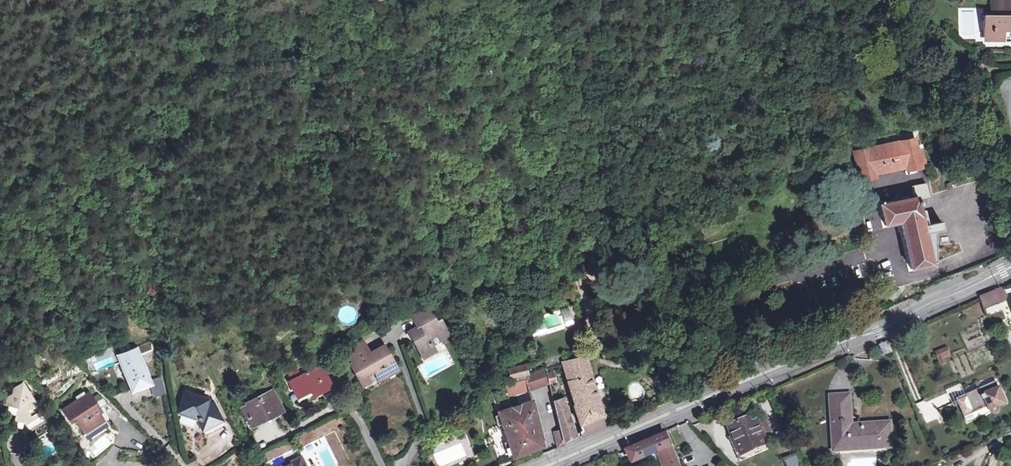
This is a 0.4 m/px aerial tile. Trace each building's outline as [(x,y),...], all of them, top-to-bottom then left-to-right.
[(1006,32),(1006,35),(1010,35),(1010,0),(994,0),(994,11),(985,11),(985,32),(1006,32)] [(861,180),(877,177),(876,172),(904,166),(905,169),(922,165),(922,162),(927,161),(921,135),(851,152),(857,180),(861,179),(861,180)] [(933,259),(922,212),(919,200),(927,199),(924,184),(914,187),(916,197),(882,205),(888,228),(901,225),(911,269),(934,264),(933,259)] [(935,209),(922,212),(933,259),(947,255),(935,209)] [(1010,298),(1005,286),(981,296),(986,308),(1010,298)] [(428,305),(412,315),(418,326),(421,324),(426,332),(413,339),(423,357),(436,350),(432,343),(441,338),(442,341),(451,336),(441,319),(433,323),(431,319),(435,317),(428,305)] [(571,323),(578,321),(574,306),(567,308),(571,323)] [(418,326),(412,315),(402,320),(409,331),(418,326)] [(350,363),(358,378),(374,370),(376,375),(384,371),(386,375),(397,369),(384,344),(368,353),(361,341),(346,349),(353,361),(350,363)] [(892,351),(888,342),(880,345),(884,355),(892,351)] [(116,355),(129,388),(135,385),(132,376),(146,370),(137,347),(116,355)] [(594,347),(559,357),(561,365),(567,363),(586,359),(597,356),(594,347)] [(946,363),(944,357),(950,355),(947,349),(936,354),(941,365),(946,363)] [(561,365),(559,357),(545,361),(547,369),(561,365)] [(567,363),(569,371),(587,366),(586,359),(567,363)] [(291,381),(300,399),(330,384),(320,365),(291,381)] [(527,374),(525,365),(508,370),(510,378),(527,374)] [(116,379),(124,376),(120,366),(112,369),(116,379)] [(603,417),(587,366),(569,371),(571,380),(569,381),(575,404),(573,404),(583,431),(581,432),(583,439),(606,429),(601,417),(603,417)] [(550,382),(548,373),(547,369),(528,374),(531,389),(551,385),(550,382)] [(135,385),(129,388),(131,393),(152,385),(146,370),(132,376),(135,385)] [(548,373),(550,382),(559,380),(557,371),(548,373)] [(1,405),(15,408),(12,420),(22,423),(25,428),(23,435),(28,444),(51,430),(22,382),(12,388),(11,394),(2,399),(1,405)] [(962,403),(968,416),(990,406),(993,412),(993,413),(996,414),(999,414),(1002,411),(1000,407),(1007,404),(998,383),(989,387),(989,386),(983,389),(985,393),(982,394),(981,392),(972,396),(972,398),(969,400),(968,398),(961,401),(962,403)] [(517,388),(514,388),(513,385),(505,388),(508,397),(519,394),(517,388)] [(245,408),(253,424),(283,408),(274,391),(252,401),(253,404),(245,408)] [(207,435),(225,426),(214,401),(187,392),(180,410),(198,417),(207,435)] [(92,405),(94,403),(88,394),(62,411),(69,423),(74,420),(77,425),(81,423),(86,432),(90,439),(107,428),(97,414),(92,405)] [(852,428),(852,424),(850,395),(830,395),(831,412),(834,412),(834,439),(841,439),(842,451),(860,450),(860,447),(892,446),(891,422),(859,424),(859,428),(852,428)] [(559,450),(566,446),(565,441),(577,436),(564,397),(555,400),(562,431),(555,433),(559,450)] [(100,412),(94,403),(92,405),(97,414),(100,412)] [(544,447),(538,423),(541,423),(540,420),(538,420),(533,403),(497,414),(509,461),(544,447)] [(968,416),(962,403),(960,404),(969,424),(993,412),(990,406),(968,416)] [(730,438),(734,448),(740,446),(744,454),(767,444),(757,422),(753,423),(749,415),(739,419),(741,422),(731,426),(735,435),(730,438)] [(81,423),(77,425),(83,435),(86,432),(81,423)] [(627,449),(629,452),(667,436),(669,435),(667,432),(627,449)] [(429,448),(436,465),(448,465),(474,457),(466,435),(429,448)] [(673,446),(671,446),(667,436),(629,452),(634,464),(661,452),(661,454),(659,455),(664,465),(682,465),(673,446)] [(792,439),(785,442),(793,460),(800,457),(792,439)] [(841,439),(834,439),(833,439),(833,451),(842,451),(841,439)] [(744,454),(738,457),(741,462),(775,447),(773,441),(767,444),(744,454)] [(740,446),(734,448),(738,457),(744,454),(740,446)] [(302,456),(282,465),(307,465),(302,456)]
